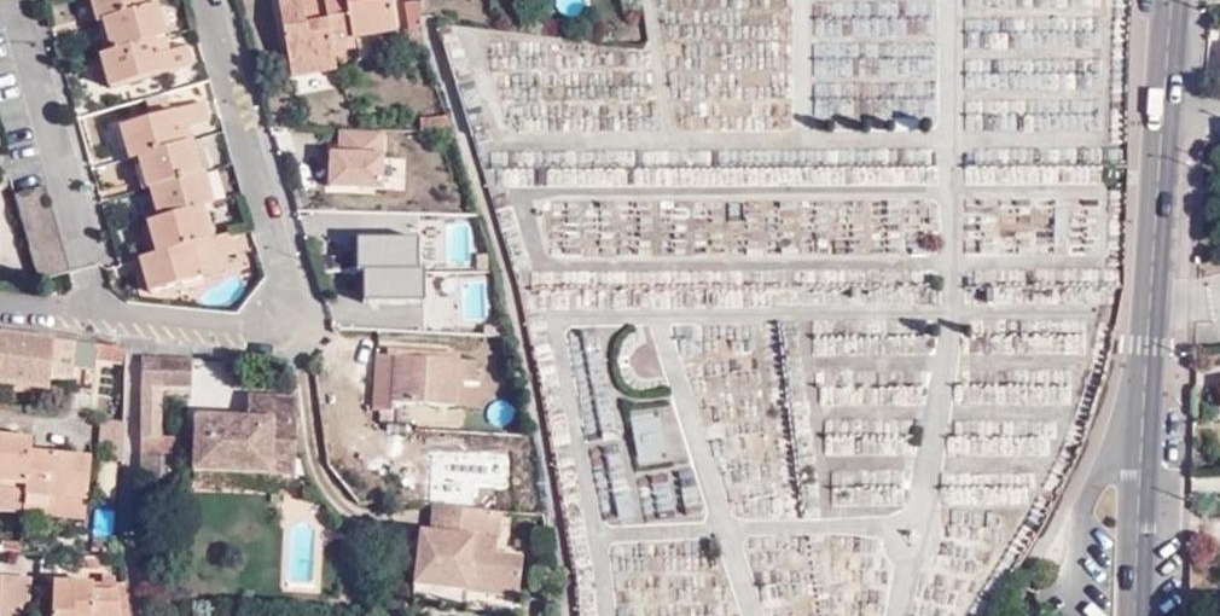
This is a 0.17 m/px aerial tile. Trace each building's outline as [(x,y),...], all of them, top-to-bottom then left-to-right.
[(97,16),(103,15),(149,2),(148,0),(93,0),(97,16)] [(155,0),(153,0),(149,2),(103,15),(112,49),(165,34),(155,0)] [(333,49),(324,0),(279,0),(283,25),(291,24),(293,40),(286,41),(293,77),(337,68),(333,49)] [(333,49),(355,45),(354,38),(397,29),(392,0),(324,0),(333,49)] [(283,25),(286,41),(293,40),(291,24),(283,25)] [(169,47),(165,34),(112,49),(101,52),(110,84),(192,62),(186,42),(169,47)] [(140,156),(192,142),(188,128),(209,122),(204,101),(122,125),(131,158),(140,156)] [(420,118),(421,130),(448,131),(444,115),(420,118)] [(224,196),(202,127),(192,130),(214,199),(224,196)] [(328,187),(379,189),(383,129),(341,128),(340,155),(329,154),(328,187)] [(201,172),(192,142),(140,156),(148,187),(152,186),(201,172)] [(16,189),(47,182),(44,169),(13,176),(16,189)] [(204,171),(201,172),(152,186),(160,218),(201,207),(214,203),(204,171)] [(22,206),(52,199),(47,182),(16,189),(22,206)] [(26,225),(56,216),(52,199),(22,206),(26,225)] [(201,207),(160,218),(149,221),(157,254),(210,239),(201,207)] [(31,242),(61,234),(56,216),(26,225),(31,242)] [(35,259),(66,250),(61,234),(31,242),(35,259)] [(236,251),(231,234),(210,239),(157,254),(141,259),(150,292),(202,278),(198,262),(223,255),(236,251)] [(357,239),(357,271),(362,271),(418,271),(418,239),(357,239)] [(71,269),(66,250),(35,259),(40,276),(71,269)] [(228,271),(223,255),(198,262),(202,278),(228,271)] [(424,271),(362,271),(362,303),(425,303),(424,271)] [(483,335),(498,336),(498,329),(484,328),(483,335)] [(53,338),(0,331),(0,380),(49,386),(53,338)] [(95,359),(128,363),(128,356),(121,346),(71,340),(67,388),(91,391),(95,359)] [(386,353),(458,357),(458,351),(387,346),(386,353)] [(477,359),(458,357),(386,353),(377,352),(373,408),(392,409),(393,400),(455,403),(458,379),(475,380),(477,359)] [(192,384),(192,357),(142,355),(140,477),(170,479),(171,456),(160,455),(161,441),(162,384),(192,384)] [(272,456),(295,456),(296,424),(293,397),(247,394),(246,417),(235,416),(234,422),(224,422),(224,415),(196,414),(195,470),(272,471),(272,456)] [(674,460),(671,412),(631,414),(635,463),(674,460)] [(125,428),(126,420),(120,419),(101,417),(101,426),(125,428)] [(125,447),(125,428),(101,426),(99,444),(114,446),(125,447)] [(378,431),(358,431),(358,469),(379,469),(378,431)] [(31,437),(0,434),(0,483),(27,485),(30,450),(31,437)] [(356,435),(339,434),(339,469),(356,469),(356,435)] [(179,443),(161,441),(160,455),(171,456),(178,456),(179,443)] [(124,461),(125,447),(114,446),(113,460),(124,461)] [(90,457),(30,450),(27,485),(24,512),(46,515),(48,497),(87,500),(90,457)] [(294,472),(295,456),(272,456),(272,471),(294,472)] [(677,504),(694,502),(691,468),(636,473),(639,513),(677,510),(677,504)] [(24,512),(27,485),(0,483),(0,510),(24,512)] [(85,518),(87,500),(48,497),(46,515),(85,518)] [(500,510),(434,500),(429,530),(418,528),(416,538),(424,539),(421,554),(415,553),(410,583),(464,590),(514,597),(520,558),(493,553),(500,510)] [(424,539),(416,538),(415,553),(421,554),(424,539)] [(0,578),(0,615),(30,615),(32,580),(0,578)] [(461,607),(464,590),(410,583),(409,598),(461,607)] [(120,598),(95,596),(94,589),(56,585),(54,615),(121,615),(120,598)]
